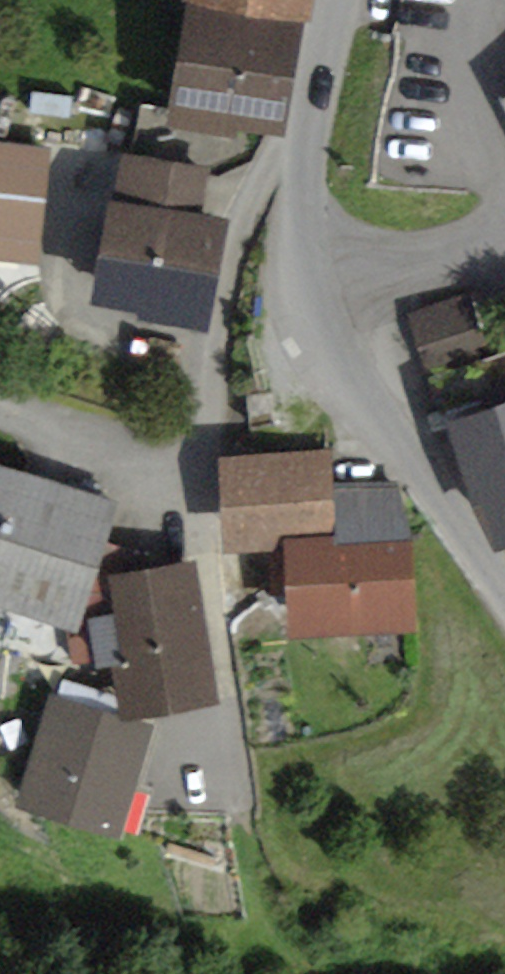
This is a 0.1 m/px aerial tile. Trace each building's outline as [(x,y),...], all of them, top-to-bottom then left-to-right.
[(193,0),(186,0),(164,125),(236,138),(238,126),(283,133),(303,18),(193,0)] [(303,18),(310,20),(313,0),(193,0),(303,18)] [(0,140),(0,259),(39,263),(51,146),(0,140)] [(113,198),(108,197),(90,302),(137,311),(135,319),(208,332),(228,218),(200,213),(209,167),(121,152),(113,198)] [(471,293),(407,311),(425,372),(489,353),(471,293)] [(490,358),(428,378),(439,412),(501,393),(490,358)] [(493,401),(504,397),(504,387),(490,391),(493,401)] [(273,394),(246,395),(248,425),(275,423),(273,394)] [(442,418),(468,495),(492,540),(504,536),(504,397),(493,401),(442,418)] [(329,449),(216,455),(221,551),(283,548),(288,636),(418,629),(411,538),(397,482),(331,482),(329,449)] [(0,464),(0,605),(66,625),(67,651),(72,663),(95,660),(96,666),(112,663),(104,613),(113,611),(107,574),(96,575),(118,501),(0,464)] [(191,559),(107,574),(113,611),(104,613),(112,663),(119,713),(120,720),(134,718),(218,701),(191,559)] [(119,713),(50,692),(13,806),(118,838),(154,724),(134,718),(120,720),(119,713)]
